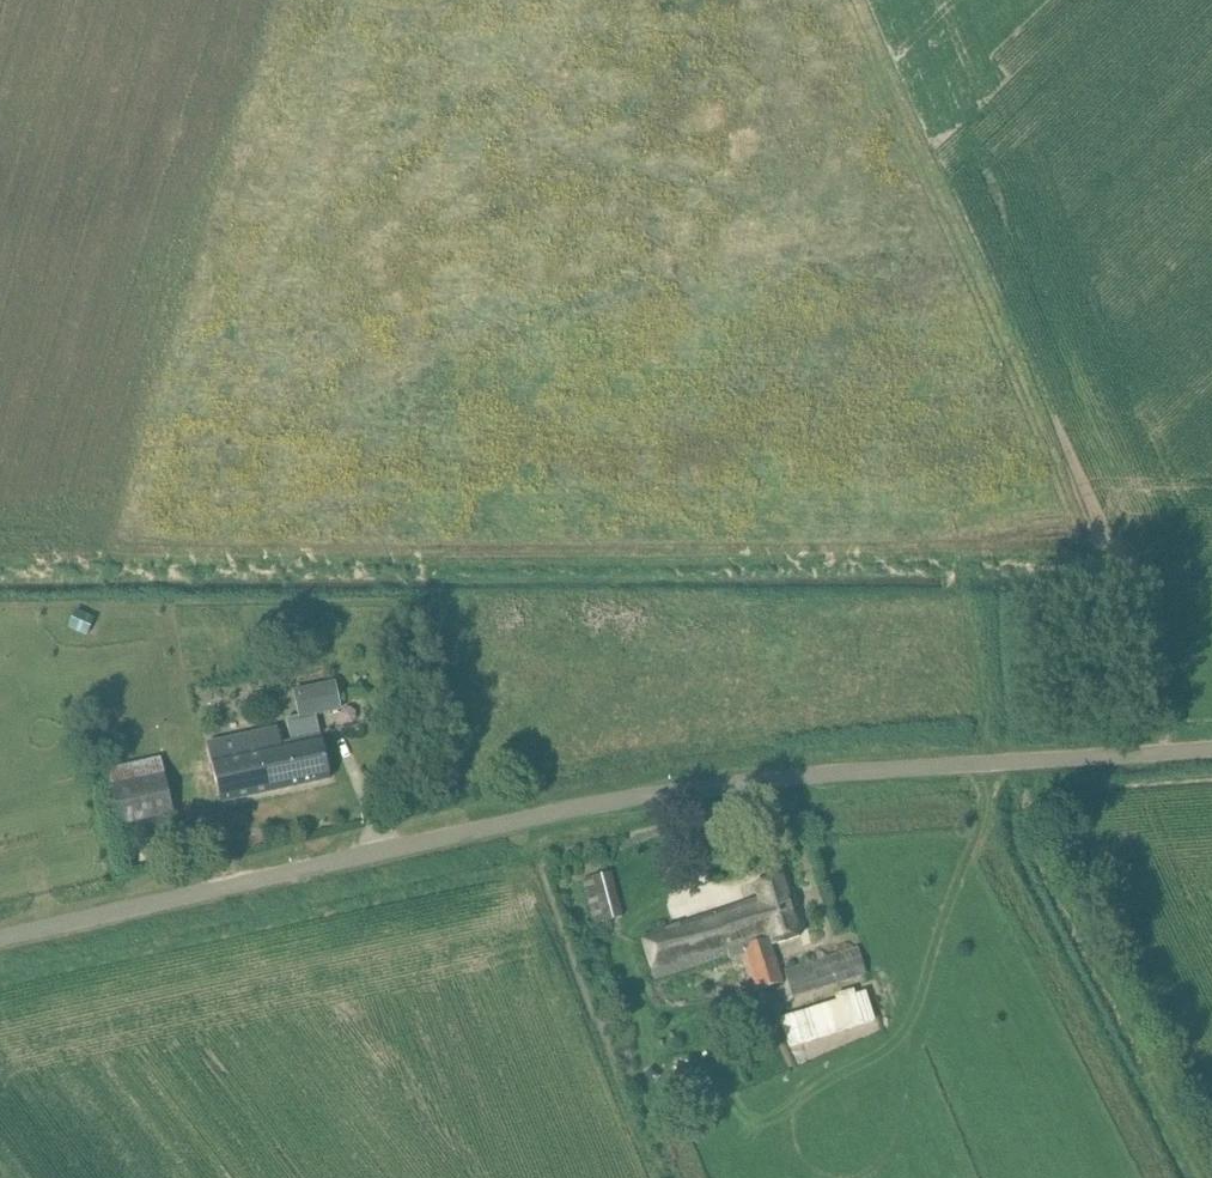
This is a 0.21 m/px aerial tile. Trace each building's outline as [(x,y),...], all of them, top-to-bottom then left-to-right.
[(65,628),(87,632),(90,615),(69,611),(65,628)] [(297,743),(306,784),(330,779),(316,714),(340,709),(335,683),(295,692),(300,716),(287,719),(292,743),(292,744),(297,743)] [(220,803),(306,784),(297,743),(292,744),(292,743),(282,745),(278,728),(208,743),(220,803)] [(174,813),(168,790),(161,757),(109,769),(122,825),(174,813)] [(622,916),(617,895),(611,872),(584,879),(595,923),(622,916)] [(800,936),(789,899),(782,876),(754,885),(759,899),(642,937),(655,979),(745,950),(758,991),(783,983),(771,946),(800,936)] [(792,995),(865,973),(858,947),(784,970),(792,995)] [(864,1000),(788,1029),(797,1053),(873,1024),(864,1000)]
